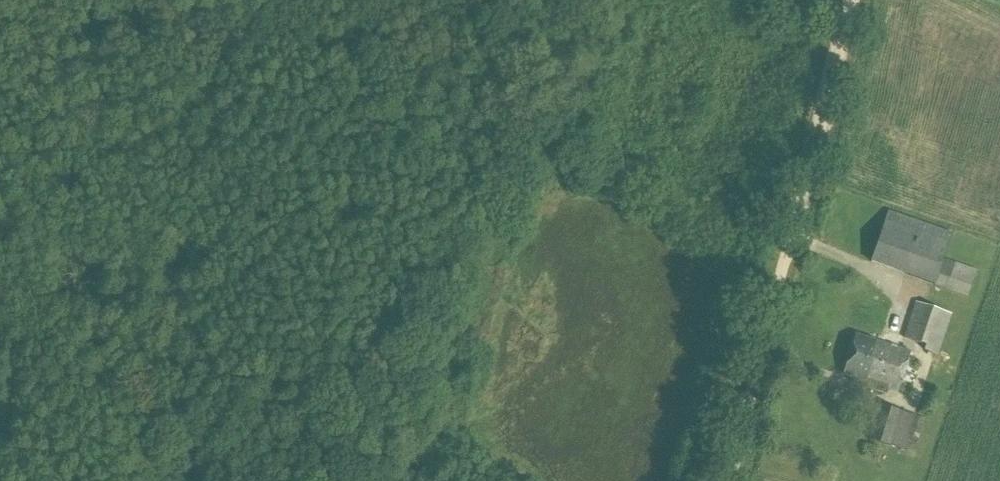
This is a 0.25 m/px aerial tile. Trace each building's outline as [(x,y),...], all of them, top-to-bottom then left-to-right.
[(934,287),(967,298),(976,269),(944,258),(952,234),(889,212),(871,262),(935,284),(934,287)] [(925,351),(938,355),(951,314),(916,303),(904,338),(926,346),(925,351)] [(851,383),(886,394),(888,389),(898,392),(911,352),(856,335),(844,375),(853,378),(851,383)] [(866,440),(910,455),(922,419),(877,405),(866,440)]
